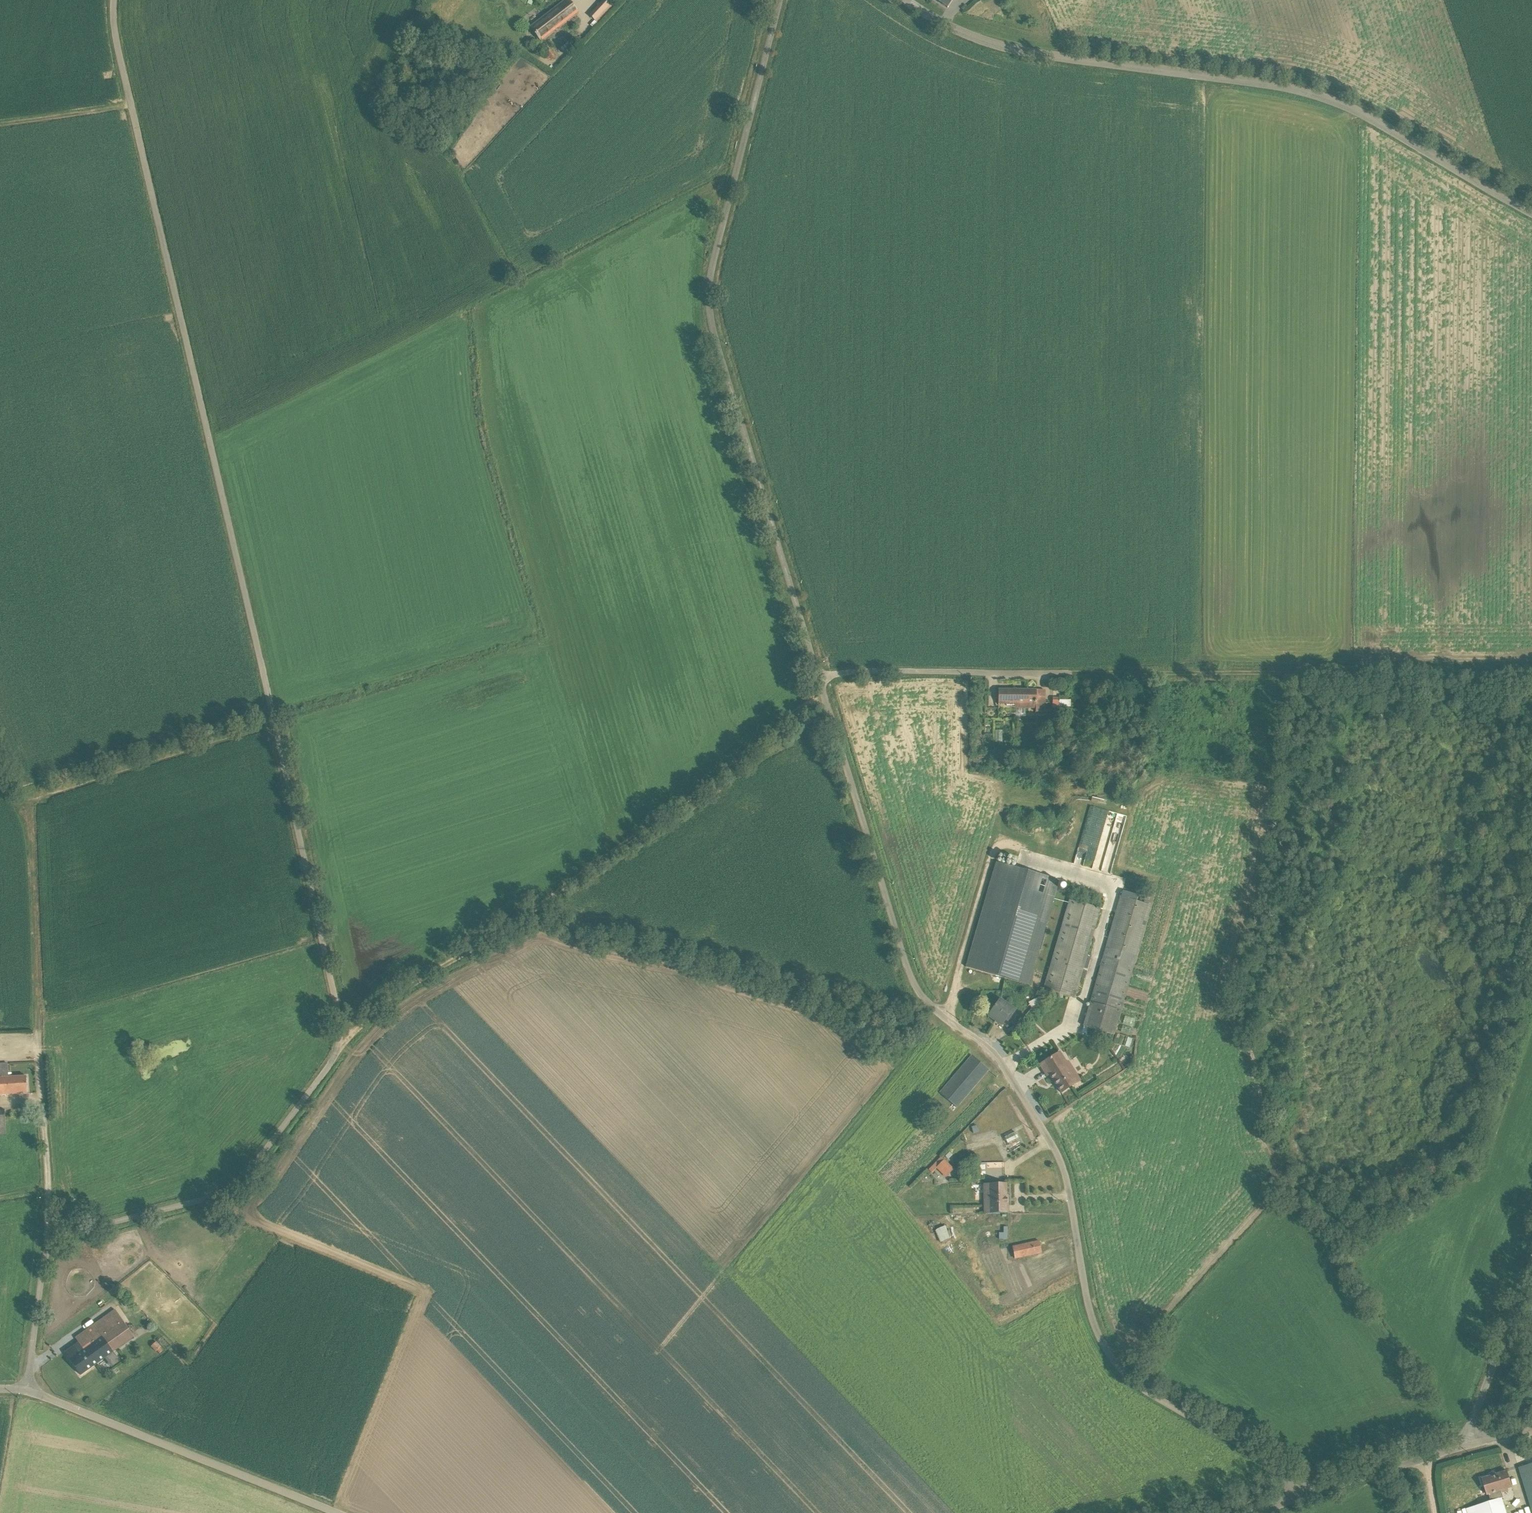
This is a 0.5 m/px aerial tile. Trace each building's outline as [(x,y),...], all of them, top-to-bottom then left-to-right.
[(578,13),(568,0),(565,0),(529,28),(540,42),(578,13)] [(946,8),(952,0),(935,0),(946,8)] [(549,49),(543,55),(546,59),(549,57),(551,60),(554,57),(552,55),(553,54),(549,49)] [(448,129),(441,141),(448,146),(456,134),(448,129)] [(1035,712),(1044,712),(1044,690),(998,690),(997,705),(1006,705),(1006,706),(1014,706),(1014,709),(1014,717),(1025,717),(1025,709),(1035,709),(1035,712)] [(1052,698),(1052,709),(1058,709),(1058,707),(1070,707),(1070,700),(1058,700),(1058,698),(1052,698)] [(1109,838),(1115,812),(1089,805),(1075,865),(1111,874),(1119,840),(1109,838)] [(1058,880),(996,863),(965,967),(1027,985),(1058,880)] [(1137,896),(1121,891),(1082,1027),(1083,1027),(1081,1032),(1085,1033),(1087,1028),(1114,1035),(1150,905),(1147,904),(1149,899),(1145,898),(1143,903),(1136,901),(1137,896)] [(1100,908),(1068,900),(1043,989),(1058,994),(1057,998),(1062,999),(1063,995),(1074,999),(1100,908)] [(1041,1003),(1038,997),(1028,1003),(1030,1008),(1041,1003)] [(999,999),(987,1016),(1000,1026),(1004,1020),(1007,1021),(1015,1010),(999,999)] [(1059,1052),(1039,1065),(1046,1077),(1048,1075),(1060,1093),(1081,1081),(1068,1061),(1066,1063),(1059,1052)] [(939,1093),(956,1108),(987,1071),(971,1057),(939,1093)] [(27,1093),(26,1076),(11,1077),(11,1074),(10,1073),(8,1073),(7,1063),(0,1064),(0,1095),(27,1093)] [(1004,1138),(1007,1143),(1017,1138),(1014,1132),(1004,1138)] [(940,1158),(928,1170),(931,1173),(935,1169),(945,1178),(953,1169),(943,1160),(940,1158)] [(982,1184),(983,1214),(1008,1214),(1008,1195),(1006,1195),(1006,1184),(982,1184)] [(944,1227),(944,1226),(934,1231),(939,1243),(941,1242),(942,1244),(950,1241),(948,1238),(951,1237),(946,1226),(944,1227)] [(998,1233),(998,1239),(1006,1239),(1007,1227),(1003,1227),(1003,1234),(998,1233)] [(1039,1241),(1011,1246),(1012,1252),(1011,1252),(1012,1255),(1013,1254),(1013,1257),(1041,1252),(1039,1241)] [(64,1353),(80,1376),(133,1338),(115,1309),(75,1337),(78,1342),(64,1353)] [(159,1354),(164,1349),(157,1341),(152,1346),(159,1354)] [(1518,1468),(1531,1512),(1531,1464),(1518,1468)] [(1477,1512),(1506,1512),(1501,1499),(1503,1498),(1501,1494),(1508,1492),(1508,1490),(1512,1488),(1507,1471),(1497,1474),(1495,1476),(1492,1477),(1490,1476),(1481,1479),(1486,1496),(1488,1496),(1490,1501),(1475,1506),(1477,1512)]
